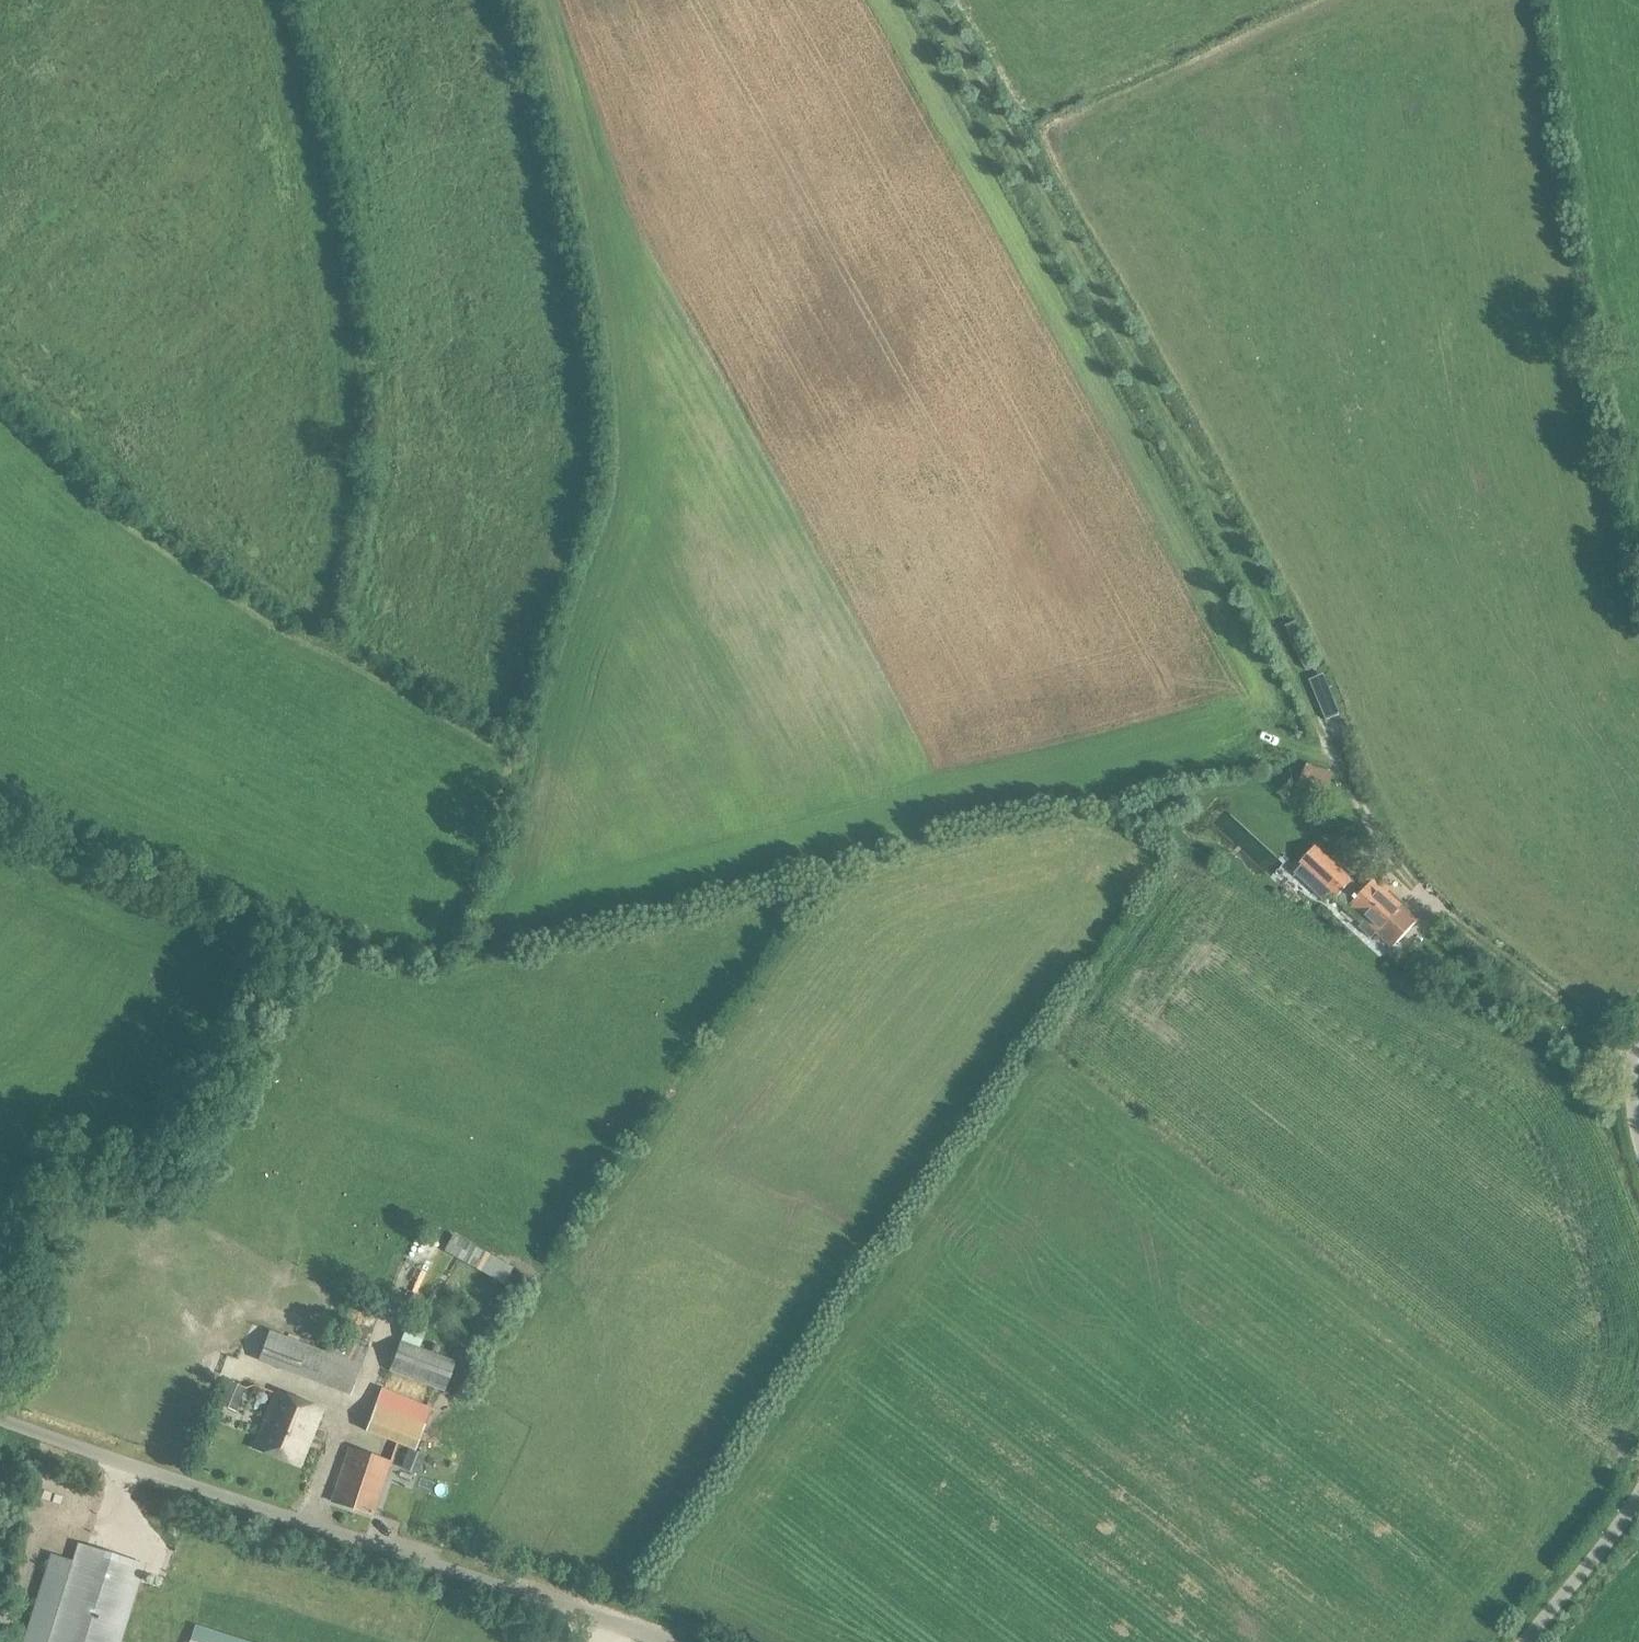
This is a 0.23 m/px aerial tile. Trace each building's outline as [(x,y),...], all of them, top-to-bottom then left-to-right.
[(1326,720),(1340,715),(1323,673),(1310,678),(1326,720)] [(1297,789),(1325,800),(1334,776),(1307,766),(1297,789)] [(1300,863),(1301,864),(1294,872),(1325,900),(1333,892),(1395,947),(1419,920),(1373,880),(1364,890),(1314,846),(1300,863)] [(513,1267),(453,1235),(444,1251),(504,1285),(513,1267)] [(411,1254),(429,1260),(435,1242),(417,1236),(411,1254)] [(325,1351),(269,1330),(258,1362),(314,1382),(325,1351)] [(457,1361),(400,1340),(389,1371),(445,1392),(457,1361)] [(209,1412),(250,1429),(266,1390),(245,1381),(242,1389),(222,1381),(209,1412)] [(432,1408),(381,1388),(375,1405),(425,1425),(432,1408)] [(301,1466),(321,1411),(273,1394),(253,1448),(301,1466)] [(373,1515),(390,1462),(349,1449),(332,1502),(373,1515)] [(426,1456),(415,1452),(409,1449),(401,1468),(418,1475),(426,1456)] [(49,1554),(22,1641),(121,1641),(146,1564),(77,1543),(71,1561),(49,1554)] [(189,1641),(244,1641),(194,1626),(189,1641)]
